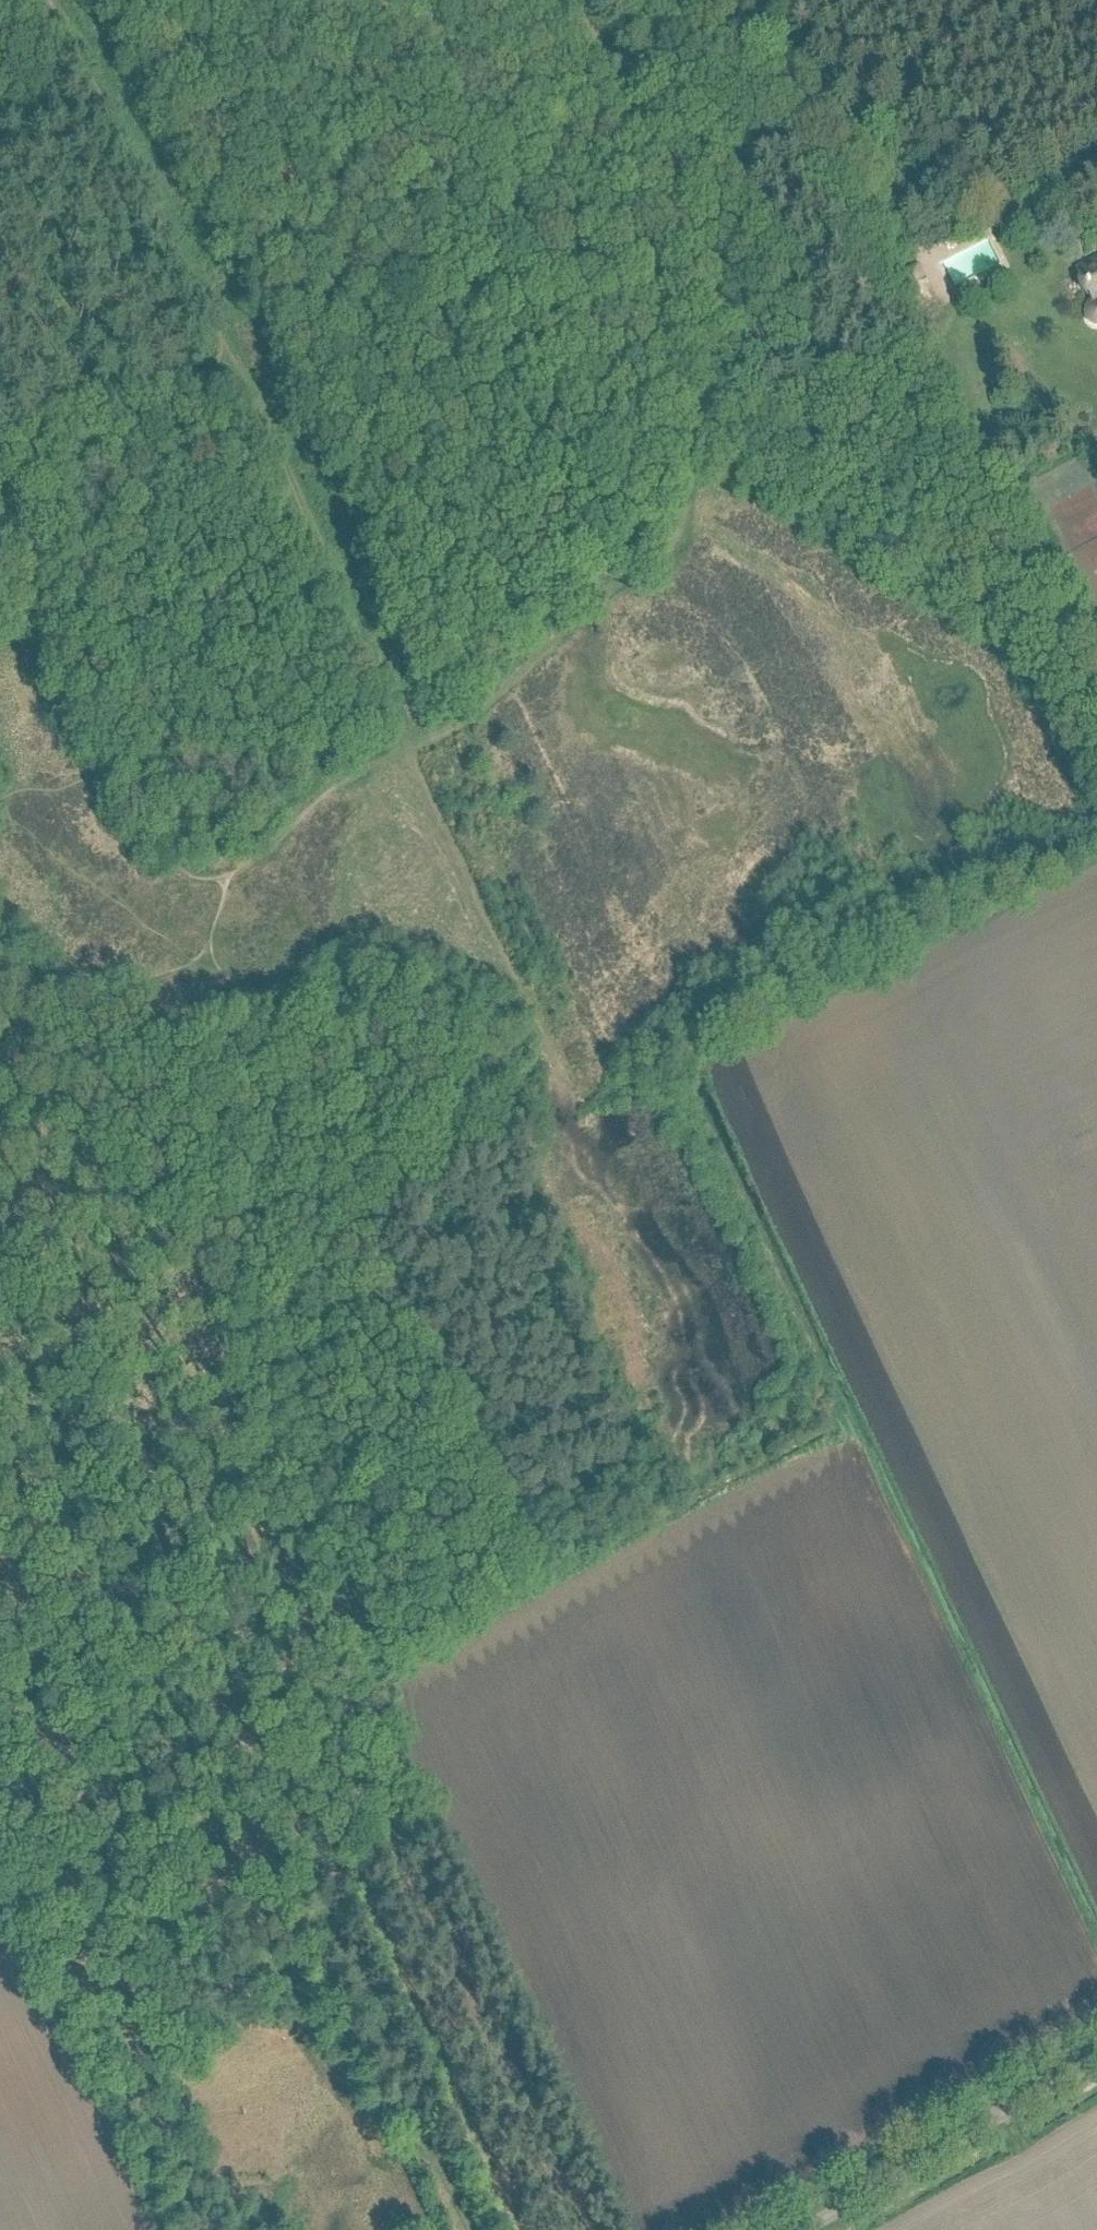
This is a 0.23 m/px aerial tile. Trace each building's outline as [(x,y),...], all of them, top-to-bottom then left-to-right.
[(1076,271),(1092,303),(1088,307),(1086,313),(1086,319),(1090,324),(1095,327),(1096,327),(1096,260),(1076,271)] [(912,319),(934,308),(937,306),(918,268),(893,281),(912,319)] [(930,289),(943,298),(951,285),(938,276),(930,289)]
